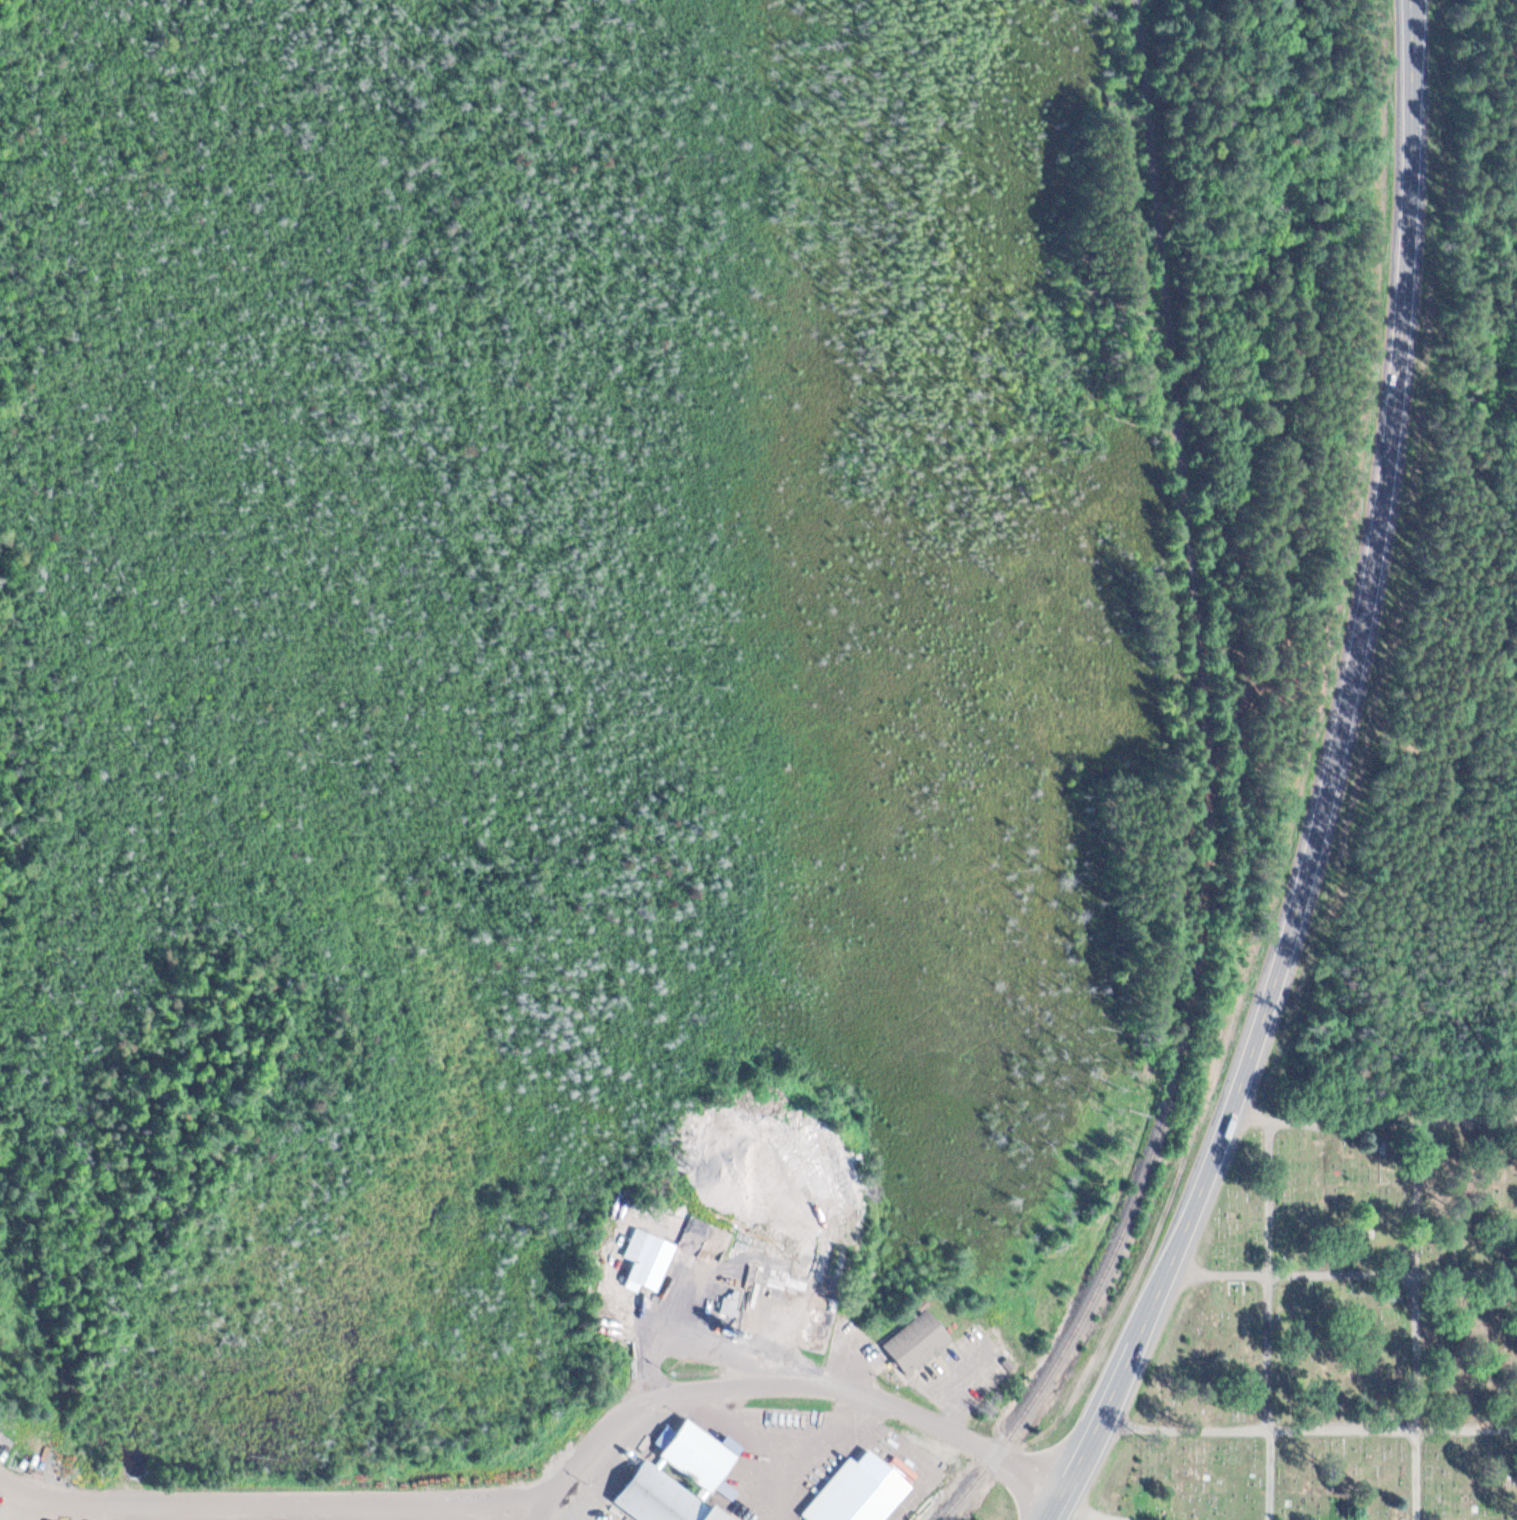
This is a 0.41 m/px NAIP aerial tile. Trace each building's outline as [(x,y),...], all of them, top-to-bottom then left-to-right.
[(642,1288),(660,1295),(679,1246),(636,1230),(625,1259),(636,1263),(626,1290),(639,1295),(642,1288)] [(907,1374),(952,1338),(931,1312),(886,1347),(907,1374)] [(638,1519),(741,1519),(717,1503),(709,1514),(702,1508),(737,1461),(738,1453),(690,1417),(677,1434),(668,1427),(656,1443),(659,1446),(616,1504),(638,1519)] [(911,1487),(867,1449),(810,1514),(817,1519),(882,1519),(911,1487)]
